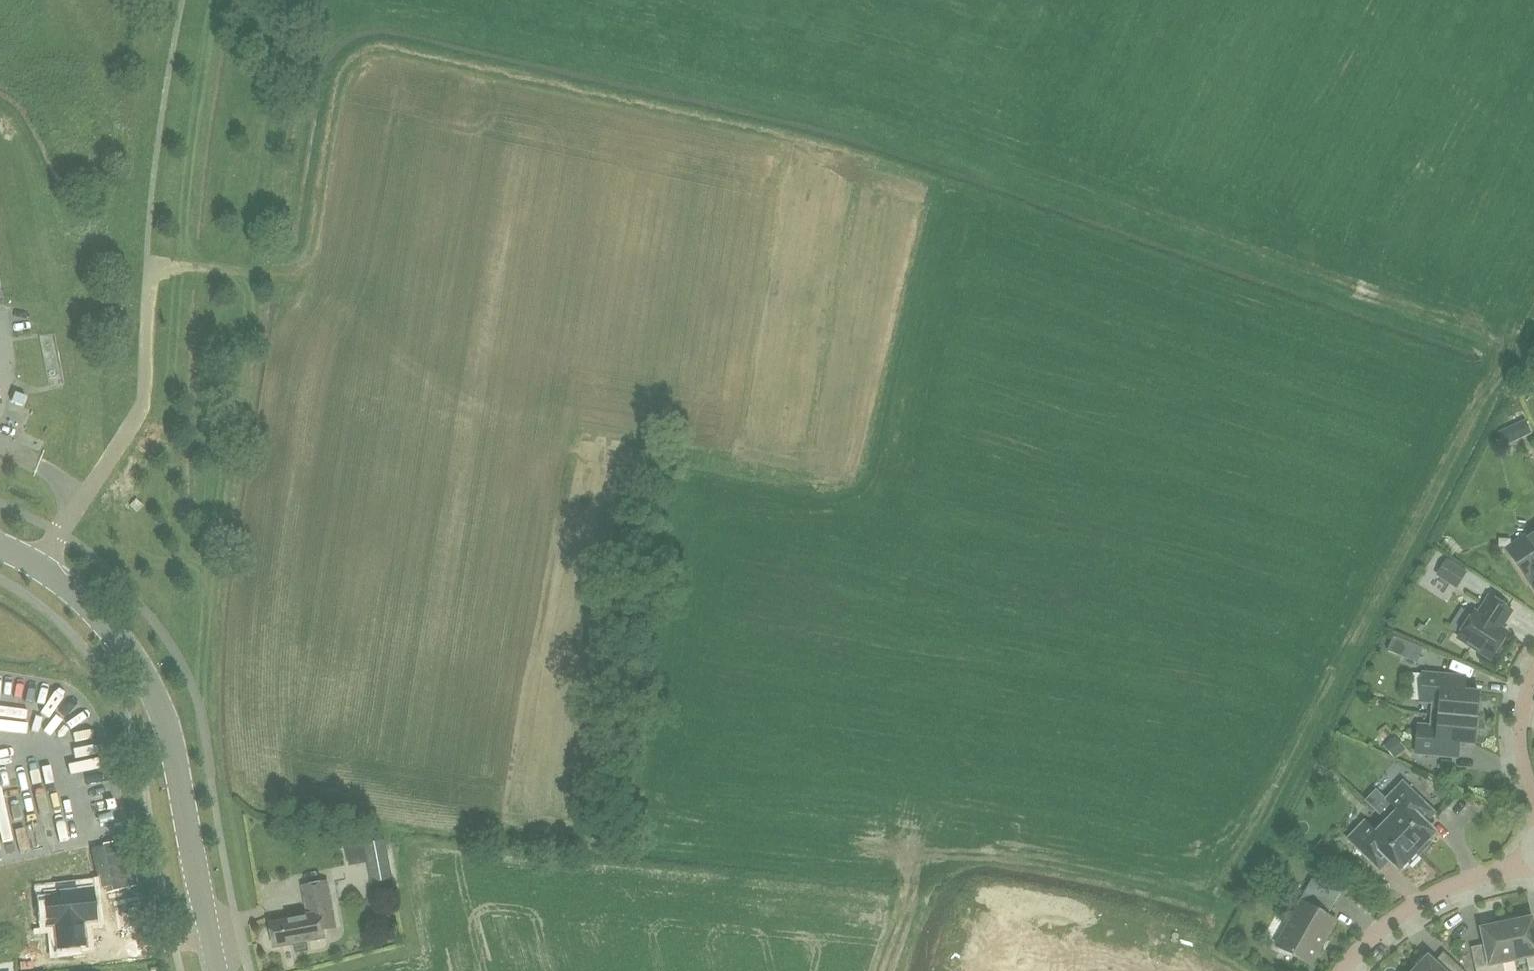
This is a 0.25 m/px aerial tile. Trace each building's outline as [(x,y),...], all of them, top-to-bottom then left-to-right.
[(33,398),(17,393),(14,403),(30,408),(33,398)] [(1527,419),(1510,428),(1516,441),(1533,433),(1527,419)] [(103,503),(112,488),(104,484),(95,499),(103,503)] [(1528,580),(1530,579),(1533,585),(1533,531),(1507,549),(1528,580)] [(1446,559),(1436,575),(1457,589),(1467,572),(1446,559)] [(1501,621),(1503,623),(1512,610),(1490,596),(1481,609),(1478,607),(1458,637),(1492,659),(1508,633),(1497,626),(1501,621)] [(1413,643),(1407,658),(1417,662),(1423,647),(1413,643)] [(1432,701),(1431,713),(1477,718),(1480,692),(1465,690),(1466,676),(1423,673),(1421,700),(1432,701)] [(1477,718),(1431,713),(1430,726),(1418,725),(1416,752),(1459,756),(1460,742),(1475,744),(1477,718)] [(1384,744),(1394,756),(1405,747),(1395,735),(1384,744)] [(1438,812),(1428,803),(1414,789),(1403,779),(1386,797),(1395,806),(1384,817),(1393,826),(1421,853),(1432,842),(1429,839),(1436,832),(1427,823),(1438,812)] [(1421,853),(1393,826),(1384,817),(1373,829),(1363,820),(1346,838),(1357,849),(1371,862),(1381,871),(1391,860),(1400,869),(1407,862),(1410,865),(1421,853)] [(1277,946),(1312,965),(1337,920),(1328,915),(1341,893),(1314,877),(1306,891),(1300,902),(1302,903),(1277,946)] [(301,917),(272,922),(276,947),(304,941),(304,931),(311,929),(312,932),(325,929),(337,927),(329,882),(304,886),(309,914),(301,915),(301,917)] [(81,921),(94,919),(91,889),(43,894),(47,924),(54,923),(57,948),(83,945),(81,921)] [(1516,959),(1527,957),(1530,969),(1533,968),(1533,921),(1533,917),(1524,916),(1508,918),(1507,918),(1516,959)] [(1516,959),(1507,918),(1492,923),(1482,928),(1487,951),(1474,954),(1477,970),(1506,970),(1504,962),(1516,959)] [(390,942),(395,942),(398,937),(398,932),(393,929),(388,930),(385,934),(386,939),(390,942)] [(1074,946),(1049,945),(1049,959),(982,958),(982,970),(1049,970),(1058,970),(1074,970),(1074,946)] [(1414,970),(1464,970),(1443,952),(1434,962),(1428,956),(1427,958),(1422,957),(1416,963),(1417,968),(1414,970)]
